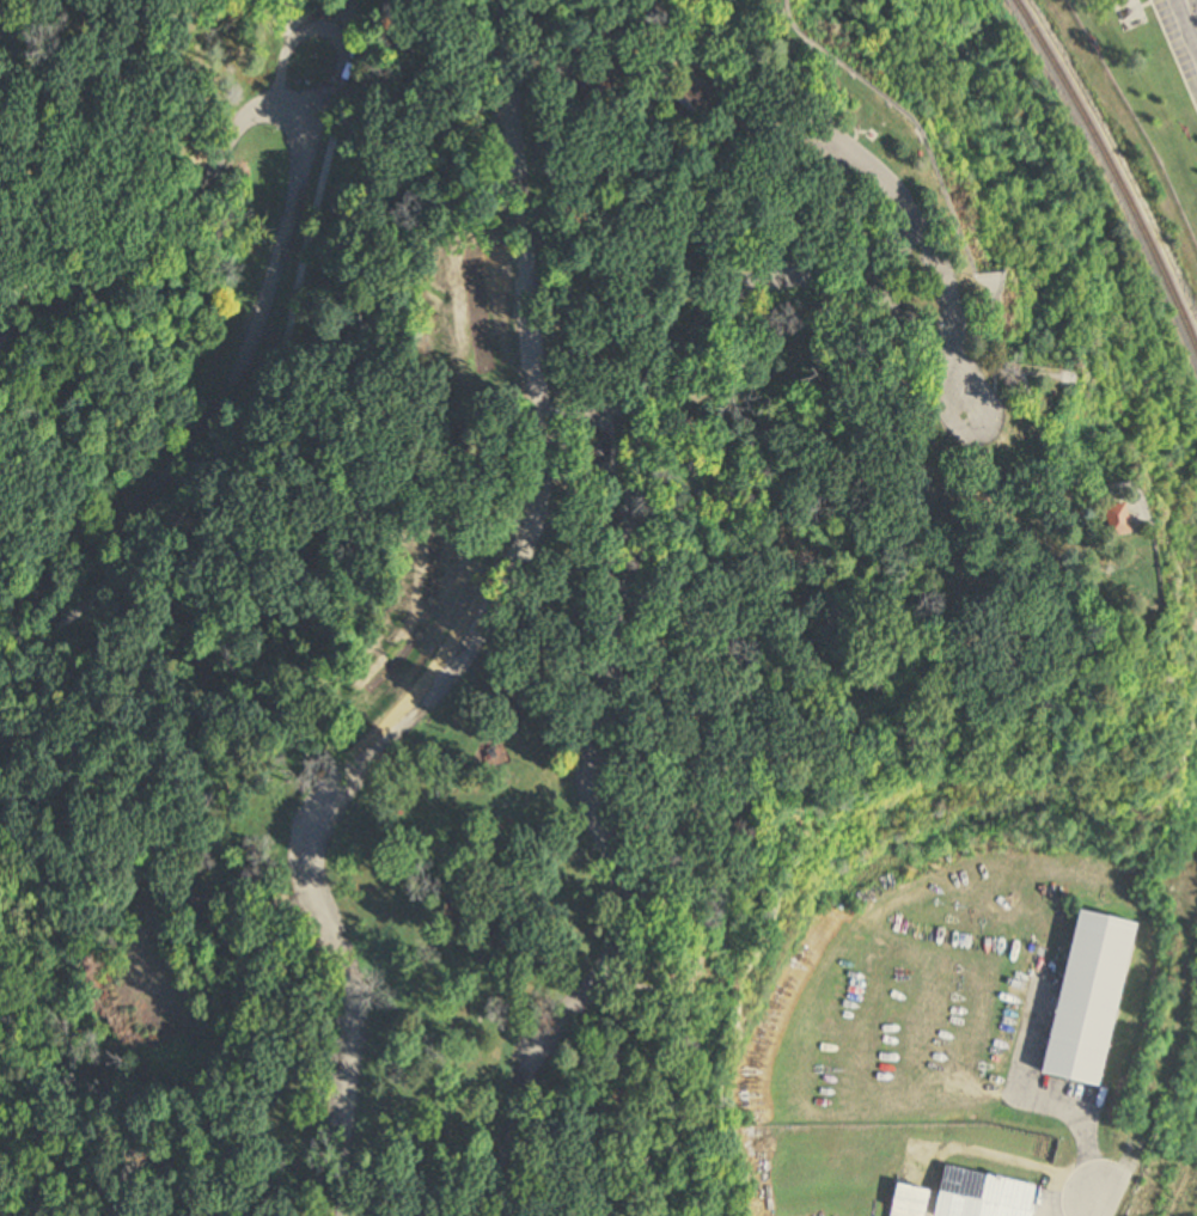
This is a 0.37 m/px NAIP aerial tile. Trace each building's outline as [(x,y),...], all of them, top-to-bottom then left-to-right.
[(1123,33),(1147,23),(1137,0),(1115,0),(1110,2),(1123,33)] [(1040,1071),(1097,1084),(1136,922),(1080,909),(1040,1071)] [(727,964),(723,980),(731,983),(738,984),(741,966),(727,964)] [(928,1214),(939,1215),(1030,1215),(1038,1180),(940,1159),(928,1214)] [(885,1215),(921,1215),(927,1186),(892,1180),(885,1215)]
